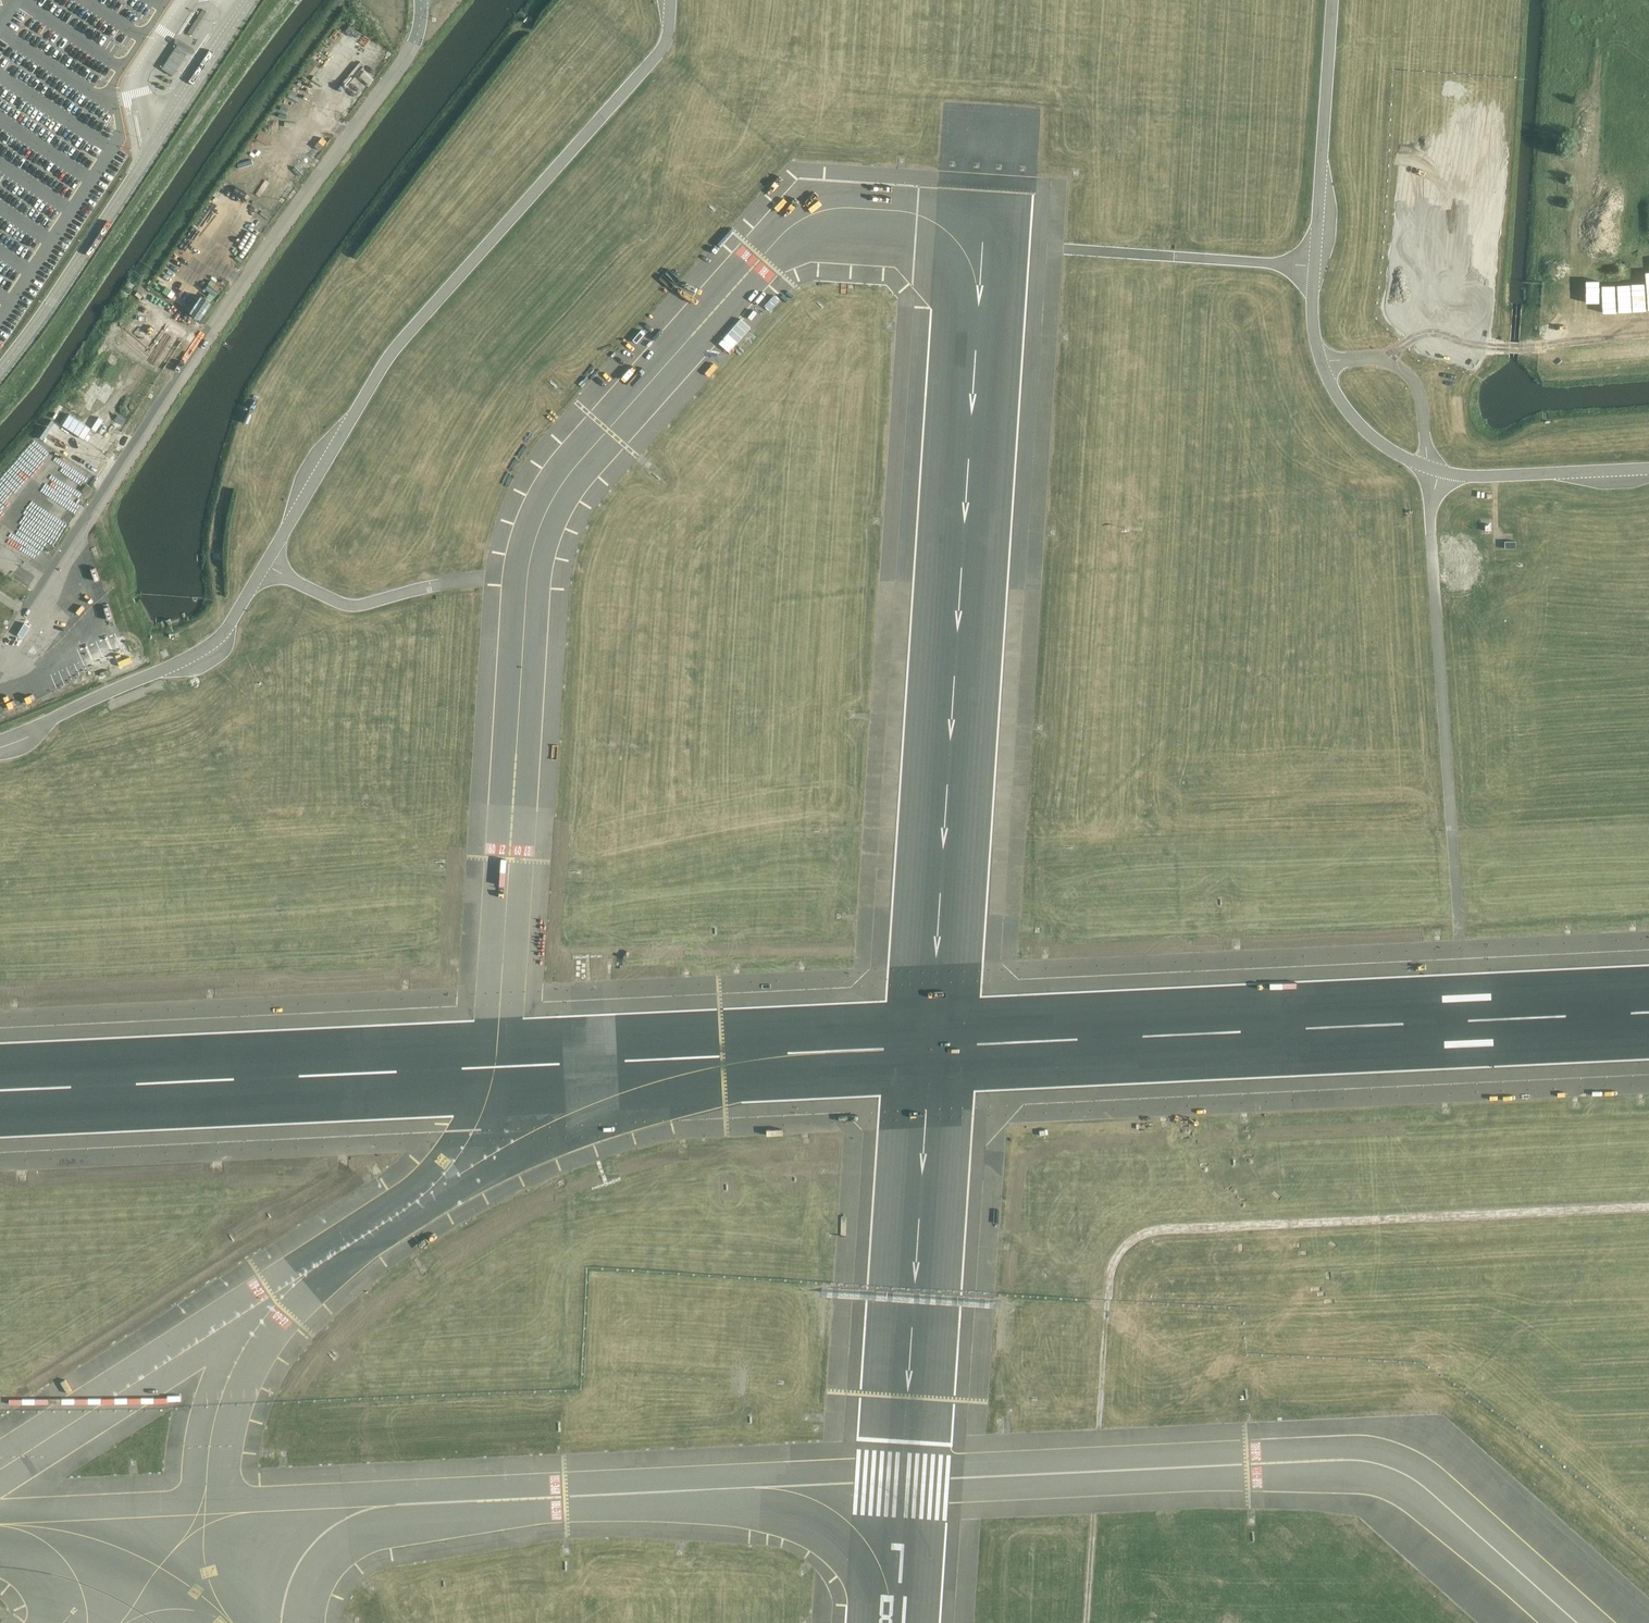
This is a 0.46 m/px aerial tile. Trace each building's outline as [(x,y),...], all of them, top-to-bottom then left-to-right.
[(193,48),(180,39),(177,38),(175,39),(175,42),(176,44),(177,45),(189,52),(190,53),(192,53),(194,52),(195,50),(193,48)] [(177,45),(162,68),(173,75),(189,52),(177,45)] [(106,456),(52,421),(38,442),(92,477),(106,456)] [(0,518),(0,547),(33,568),(46,548),(0,518)]
